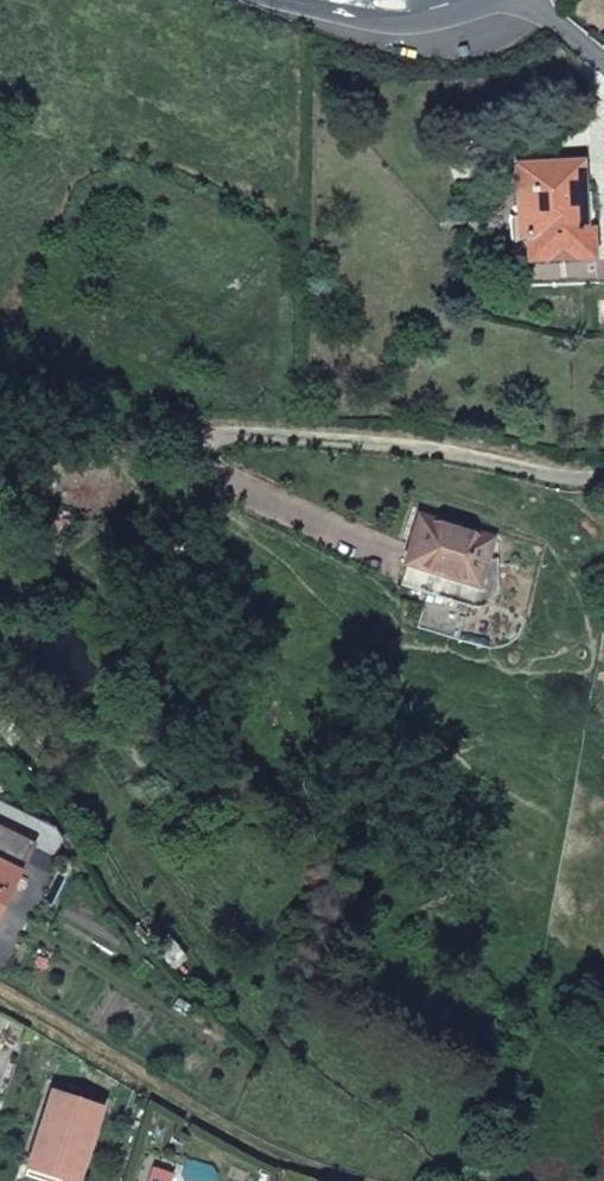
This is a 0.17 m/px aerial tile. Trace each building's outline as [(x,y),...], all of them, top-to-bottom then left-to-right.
[(518,229),(510,229),(511,258),(589,254),(585,195),(578,195),(576,162),(515,165),(518,229)] [(494,543),(484,540),(418,519),(400,563),(406,565),(397,588),(459,610),(474,604),(488,594),(494,543)] [(26,839),(0,827),(0,893),(26,839)] [(24,1164),(74,1180),(82,1180),(107,1105),(50,1086),(24,1164)] [(147,1180),(173,1180),(175,1174),(152,1166),(147,1180)]
